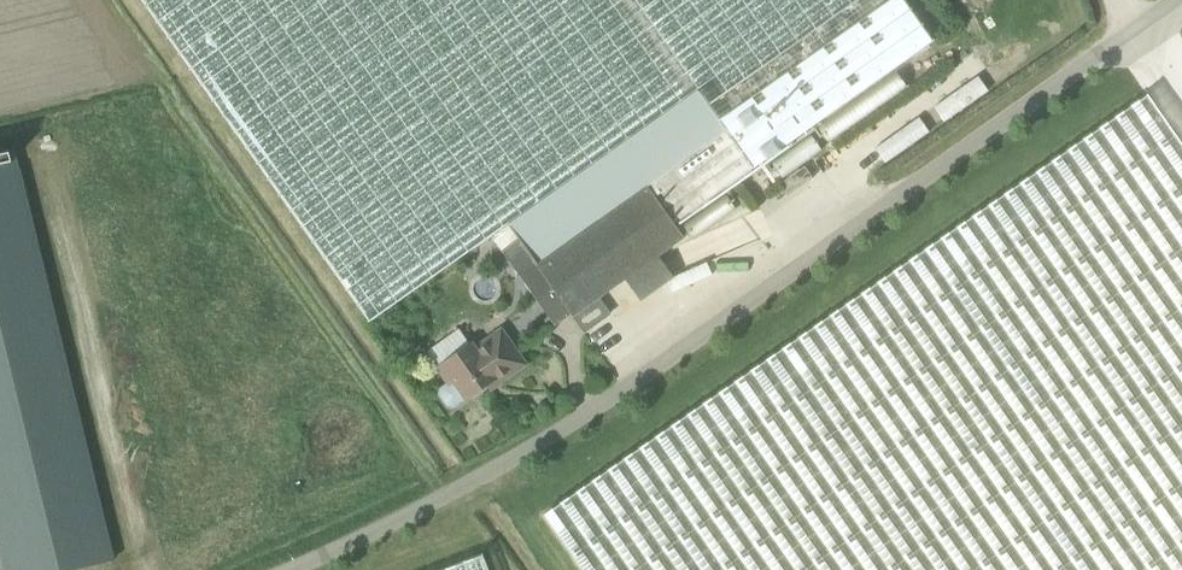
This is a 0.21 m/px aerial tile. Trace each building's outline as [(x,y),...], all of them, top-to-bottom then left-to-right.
[(370,323),(507,225),(697,90),(727,132),(648,188),(674,225),(933,41),(903,0),(141,0),(370,323)] [(818,127),(825,139),(904,91),(897,80),(818,127)] [(667,282),(656,257),(684,238),(674,225),(648,188),(727,132),(697,90),(507,225),(518,241),(502,252),(536,299),(552,288),(572,317),(625,280),(640,301),(667,282)] [(1141,92),(1112,112),(1085,131),(539,512),(579,569),(1181,569),(1181,150),(1141,92)] [(113,561),(14,150),(0,153),(0,569),(76,569),(113,561)] [(779,185),(787,197),(813,179),(805,168),(779,185)] [(466,400),(487,385),(495,380),(498,384),(526,365),(501,330),(475,349),(471,344),(437,368),(449,384),(440,390),(439,395),(447,407),(452,408),(466,398),(466,400)] [(481,557),(448,569),(486,569),(481,557)]
